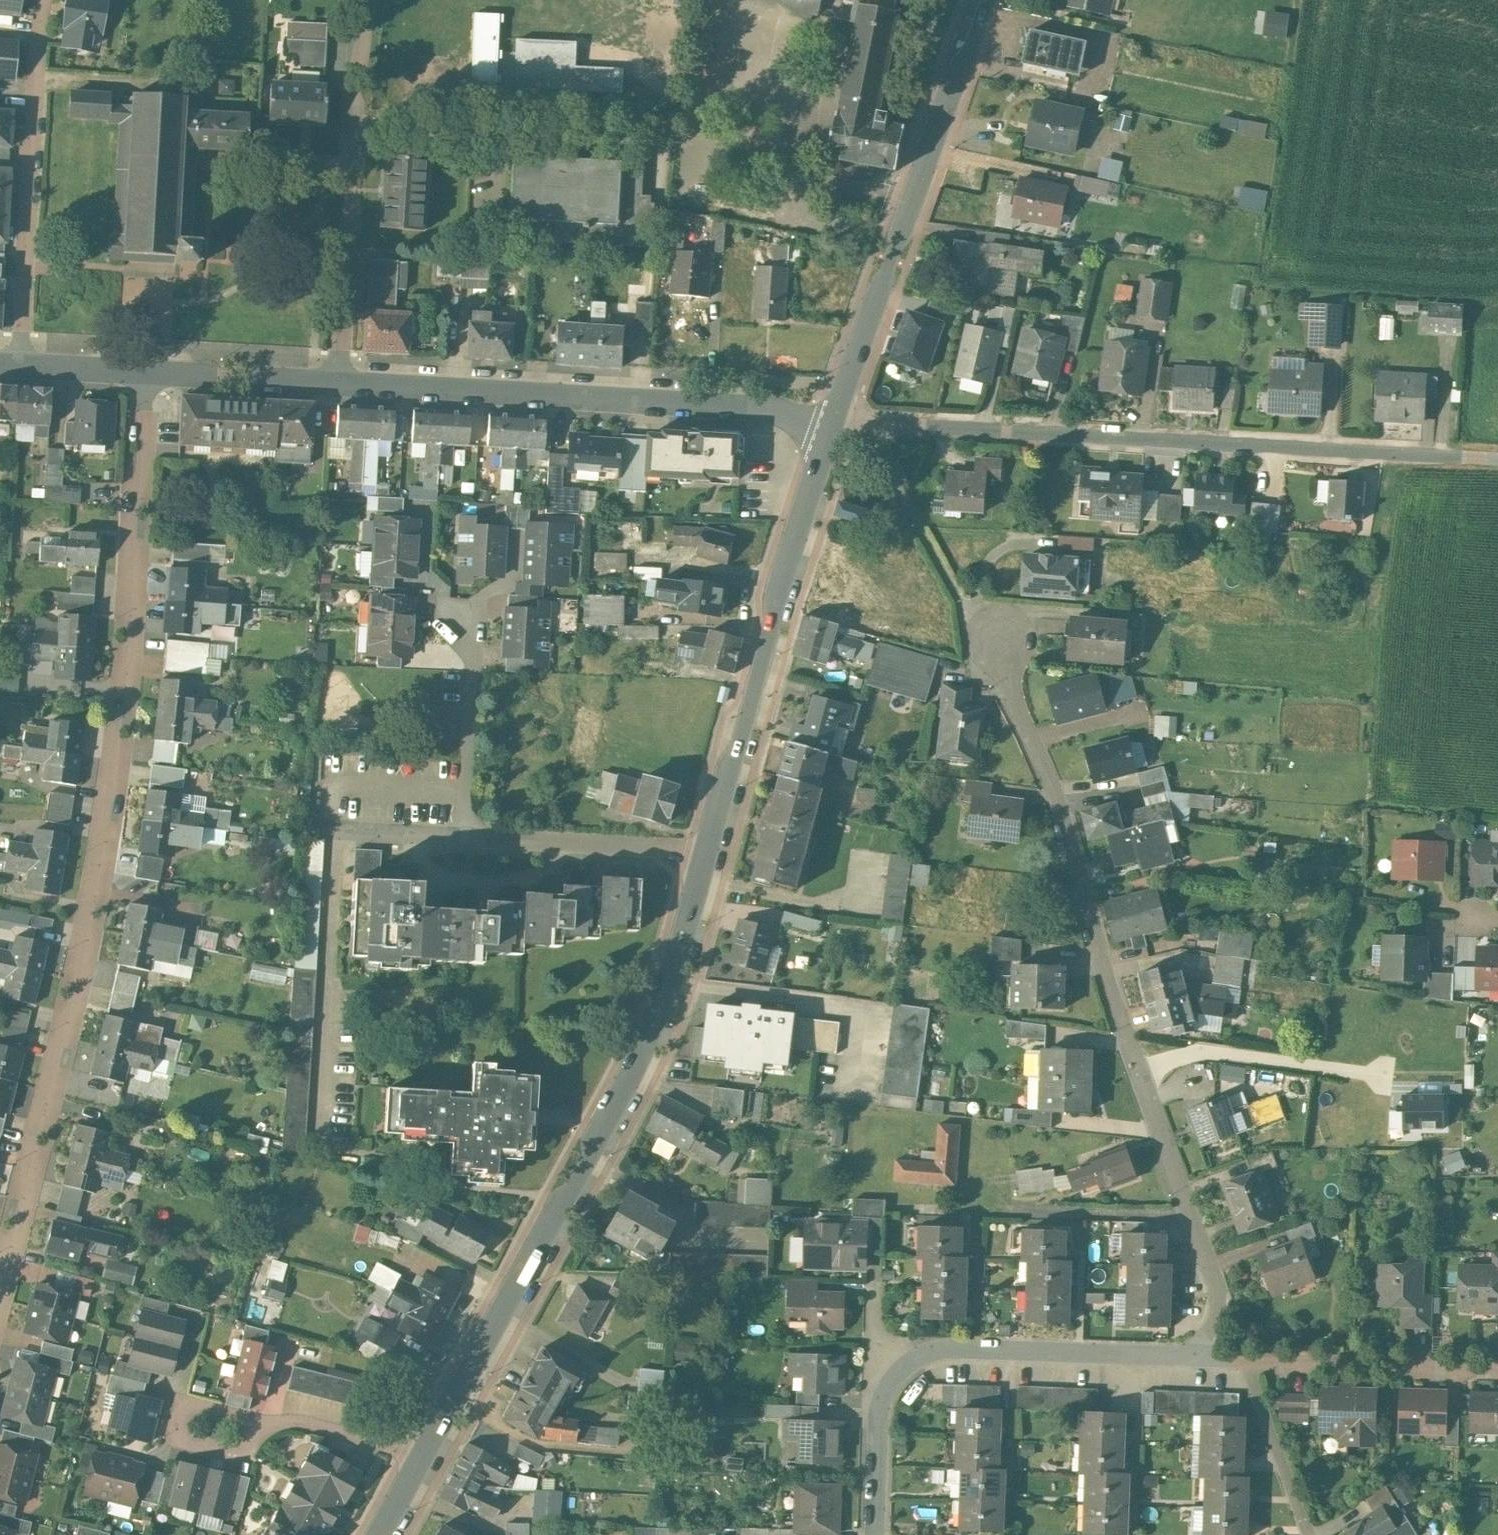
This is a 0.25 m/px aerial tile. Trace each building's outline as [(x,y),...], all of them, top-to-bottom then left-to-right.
[(18,14),(20,0),(0,0),(0,12),(18,14)] [(71,2),(68,2),(65,18),(68,18),(64,46),(88,50),(91,33),(99,34),(104,0),(71,0),(71,2)] [(781,2),(808,22),(814,15),(819,16),(822,0),(781,0),(781,2)] [(845,3),(857,6),(854,22),(859,23),(840,114),(838,114),(825,173),(863,181),(867,163),(893,169),(904,125),(887,122),(888,114),(880,112),(897,29),(909,32),(913,15),(896,12),(898,0),(846,0),(845,3)] [(1066,10),(1111,20),(1115,0),(1068,0),(1066,10)] [(1263,8),(1259,33),(1284,37),(1288,12),(1263,8)] [(1087,42),(1031,30),(1024,63),(1051,69),(1050,70),(1079,76),(1087,42)] [(0,37),(0,79),(13,80),(16,43),(4,42),(5,41),(2,41),(3,37),(0,37)] [(327,41),(304,39),(303,54),(297,54),(296,65),(326,67),(327,41)] [(577,41),(517,39),(515,88),(623,92),(623,87),(624,68),(576,66),(577,41)] [(234,80),(219,80),(220,96),(234,96),(234,80)] [(302,85),(271,84),(269,119),(325,123),(326,100),(324,99),(325,87),(313,86),(302,85)] [(110,96),(71,93),(69,116),(107,118),(107,123),(109,123),(121,123),(122,107),(110,106),(110,96)] [(184,98),(133,95),(133,107),(122,107),(121,123),(114,237),(109,236),(108,259),(175,263),(175,265),(197,266),(198,243),(190,242),(196,148),(247,151),(249,116),(184,112),(184,98)] [(1082,116),(1040,106),(1032,140),(1048,144),(1047,148),(1073,154),(1082,116)] [(1220,113),(1218,127),(1263,135),(1266,121),(1220,113)] [(622,162),(514,155),(510,219),(529,220),(528,240),(647,247),(650,196),(642,196),(645,153),(623,152),(622,162)] [(426,157),(388,154),(384,227),(422,230),(426,157)] [(1096,176),(1118,179),(1121,158),(1099,155),(1096,176)] [(7,207),(10,172),(0,171),(0,207),(7,207)] [(1110,182),(1081,176),(1078,191),(1107,198),(1110,182)] [(1066,191),(1023,182),(1016,213),(1059,223),(1066,191)] [(1267,191),(1240,187),(1237,207),(1264,211),(1267,191)] [(724,219),(713,218),(711,250),(722,250),(724,219)] [(1012,235),(986,232),(985,244),(958,241),(955,259),(971,261),(969,272),(963,272),(962,284),(959,283),(959,289),(1007,295),(1010,271),(1041,275),(1044,253),(1010,248),(1012,235)] [(1150,242),(1130,239),(1128,250),(1148,254),(1150,242)] [(769,263),(784,263),(785,242),(769,242),(769,263)] [(713,254),(676,250),(671,294),(708,298),(713,254)] [(463,254),(446,253),(444,276),(462,277),(463,254)] [(491,255),(463,254),(462,277),(461,289),(489,290),(491,255)] [(399,260),(371,258),(369,311),(396,312),(398,288),(407,288),(408,261),(399,261),(399,260)] [(785,266),(755,264),(753,317),(783,318),(785,266)] [(1169,284),(1144,280),(1139,317),(1163,320),(1169,284)] [(962,301),(932,297),(925,318),(943,324),(943,325),(956,330),(962,301)] [(656,302),(637,300),(633,329),(652,331),(656,302)] [(1004,308),(991,306),(988,320),(1001,323),(1004,308)] [(1453,308),(1433,306),(1431,332),(1451,334),(1453,308)] [(1341,309),(1304,307),(1304,319),(1316,320),(1314,346),(1339,347),(1341,309)] [(1465,308),(1453,308),(1451,334),(1463,334),(1465,308)] [(369,311),(368,311),(366,351),(407,353),(408,336),(416,337),(417,312),(405,312),(405,313),(396,312),(369,311)] [(489,312),(474,311),(473,323),(470,322),(468,357),(507,359),(509,325),(489,323),(489,312)] [(925,318),(909,313),(893,360),(927,371),(943,325),(943,324),(925,318)] [(1086,318),(1066,315),(1060,338),(1064,339),(1062,350),(1078,353),(1086,318)] [(589,325),(554,323),(553,343),(554,343),(553,361),(586,363),(589,325)] [(623,327),(589,325),(586,363),(621,365),(623,327)] [(1000,334),(969,327),(958,376),(989,383),(1000,334)] [(1060,338),(1026,330),(1016,373),(1055,382),(1062,350),(1064,339),(1060,338)] [(1148,349),(1108,343),(1101,390),(1141,395),(1148,349)] [(1194,370),(1164,367),(1160,392),(1179,394),(1178,407),(1214,411),(1218,373),(1216,373),(1215,376),(1193,374),(1194,370)] [(1304,375),(1273,372),(1270,412),(1318,417),(1323,368),(1305,367),(1304,375)] [(1425,386),(1400,384),(1400,376),(1383,375),(1380,420),(1426,423),(1427,402),(1428,378),(1426,378),(1425,386)] [(1441,379),(1428,378),(1427,402),(1439,402),(1441,379)] [(0,386),(0,418),(15,419),(17,387),(0,386)] [(51,389),(17,387),(15,419),(15,422),(36,423),(35,435),(48,436),(51,389)] [(1224,387),(1220,409),(1233,411),(1236,389),(1224,387)] [(277,402),(182,397),(179,443),(274,448),(277,402)] [(313,404),(277,402),(274,448),(273,461),(309,463),(313,404)] [(113,405),(79,403),(78,423),(76,443),(77,443),(110,445),(113,405)] [(367,407),(338,406),(336,438),(353,439),(351,447),(351,461),(363,461),(367,407)] [(394,409),(367,407),(363,461),(377,462),(377,448),(376,440),(393,441),(394,409)] [(442,412),(413,410),(412,443),(428,443),(427,451),(426,465),(439,465),(442,412)] [(469,413),(442,412),(439,465),(452,466),(453,452),(452,445),(468,446),(469,413)] [(517,416),(489,414),(487,447),(504,448),(502,455),(501,469),(510,470),(514,470),(517,416)] [(545,418),(517,416),(514,470),(528,471),(529,457),(526,449),(543,450),(545,418)] [(78,423),(66,422),(64,446),(77,447),(77,443),(76,443),(78,423)] [(694,430),(691,433),(684,433),(684,432),(664,431),(664,435),(650,434),(650,440),(648,478),(710,481),(711,477),(740,479),(741,462),(745,458),(741,453),(741,452),(739,452),(740,443),(738,443),(731,434),(719,434),(716,431),(713,434),(701,434),(698,430),(694,430)] [(621,442),(588,440),(588,436),(569,435),(567,469),(621,472),(620,490),(647,492),(648,478),(650,440),(621,438),(621,442)] [(64,450),(47,448),(45,485),(62,487),(62,486),(64,450)] [(565,457),(549,456),(546,513),(580,514),(581,488),(564,487),(565,457)] [(1002,462),(976,460),(975,475),(987,476),(987,478),(1001,479),(1002,462)] [(363,461),(351,461),(349,483),(362,484),(363,461)] [(377,462),(363,461),(362,484),(376,485),(377,462)] [(1118,471),(1086,469),(1086,467),(1084,467),(1082,497),(1093,498),(1092,517),(1125,520),(1126,514),(1140,515),(1143,476),(1120,474),(1120,470),(1118,470),(1118,471)] [(12,469),(3,468),(1,487),(10,488),(12,469)] [(510,470),(501,469),(501,475),(500,482),(508,483),(510,470)] [(975,475),(948,474),(946,500),(935,500),(935,502),(932,507),(934,512),(934,514),(962,516),(962,510),(984,512),(987,478),(987,476),(975,475)] [(1237,479),(1200,477),(1199,506),(1228,508),(1228,514),(1246,515),(1247,498),(1236,497),(1237,479)] [(1366,483),(1330,480),(1328,518),(1360,521),(1360,520),(1363,520),(1363,519),(1362,519),(1363,495),(1364,495),(1365,484),(1366,484),(1366,483)] [(376,485),(362,484),(362,496),(375,497),(376,485)] [(62,487),(45,485),(44,502),(80,504),(81,487),(62,486),(62,487)] [(870,496),(843,489),(840,500),(868,507),(870,496)] [(1183,496),(1159,494),(1157,520),(1181,522),(1183,496)] [(404,498),(378,497),(377,511),(403,512),(404,498)] [(618,512),(642,512),(642,500),(618,500),(618,512)] [(868,507),(840,500),(836,514),(864,521),(868,507)] [(1267,505),(1253,504),(1250,530),(1264,531),(1267,505)] [(518,505),(506,505),(505,529),(516,529),(518,505)] [(1281,507),(1267,505),(1264,531),(1278,533),(1281,507)] [(530,506),(518,506),(516,529),(528,530),(529,524),(530,506)] [(418,521),(377,519),(375,547),(416,549),(418,521)] [(565,526),(529,524),(528,530),(527,548),(563,550),(564,544),(565,526)] [(706,527),(676,526),(675,544),(701,545),(706,527)] [(504,529),(468,527),(467,544),(467,550),(503,553),(504,529)] [(736,535),(706,527),(701,545),(699,554),(729,562),(736,535)] [(100,533),(67,531),(66,547),(42,546),(41,546),(41,552),(41,560),(65,561),(65,562),(99,564),(100,533)] [(1094,538),(1059,536),(1058,548),(1093,551),(1094,538)] [(42,541),(28,540),(27,551),(41,552),(41,546),(42,546),(42,541)] [(210,543),(173,541),(172,558),(209,560),(210,543)] [(416,549),(375,547),(373,574),(373,575),(394,576),(415,577),(416,549)] [(563,550),(527,548),(525,572),(550,573),(550,574),(562,574),(563,557),(563,550)] [(503,553),(467,550),(466,557),(465,574),(501,576),(503,553)] [(627,553),(595,552),(594,568),(626,569),(627,553)] [(1091,561),(1027,555),(1024,593),(1075,597),(1075,593),(1076,580),(1090,581),(1091,561)] [(663,568),(636,564),(635,576),(660,579),(660,578),(661,579),(663,568)] [(203,570),(170,567),(168,599),(201,601),(202,587),(203,570)] [(844,569),(825,574),(817,572),(804,616),(805,616),(839,626),(842,618),(878,629),(883,610),(848,600),(853,583),(847,581),(844,569)] [(550,573),(525,572),(525,583),(525,584),(541,585),(549,586),(550,574),(550,573)] [(394,576),(373,575),(373,574),(370,574),(369,586),(381,587),(393,588),(394,576)] [(96,579),(71,576),(70,593),(70,594),(94,596),(96,579)] [(725,587),(686,582),(685,582),(661,579),(660,578),(660,579),(658,600),(683,603),(682,610),(721,616),(725,587)] [(888,581),(880,579),(876,596),(883,598),(888,581)] [(1090,581),(1076,580),(1075,593),(1089,594),(1090,581)] [(525,584),(525,583),(517,583),(516,595),(537,597),(540,597),(541,585),(525,584)] [(226,589),(202,587),(201,601),(239,604),(240,595),(226,594),(226,589)] [(393,588),(381,587),(380,599),(404,600),(405,589),(393,588)] [(94,596),(70,594),(70,593),(59,593),(58,610),(93,613),(94,596)] [(516,595),(508,595),(507,609),(536,610),(537,597),(516,595)] [(626,596),(588,596),(588,625),(626,625),(626,596)] [(201,601),(168,599),(166,630),(199,633),(199,623),(239,626),(241,604),(201,601)] [(380,599),(372,599),(370,627),(412,629),(413,601),(380,599)] [(906,609),(887,604),(885,614),(903,618),(906,609)] [(536,610),(507,609),(506,633),(550,635),(550,629),(542,628),(543,611),(536,610)] [(1129,611),(1106,609),(1105,622),(1128,624),(1129,611)] [(94,615),(61,613),(60,630),(36,628),(35,628),(34,643),(92,646),(94,615)] [(839,626),(805,616),(793,655),(827,665),(831,652),(854,659),(854,658),(867,662),(871,648),(858,645),(859,641),(836,634),(839,626)] [(1105,622),(1072,619),(1069,657),(1125,662),(1128,624),(1105,622)] [(36,624),(21,623),(20,642),(34,643),(35,628),(36,628),(36,624)] [(661,626),(622,626),(622,639),(661,639),(661,626)] [(412,629),(370,627),(368,655),(377,655),(401,656),(410,657),(412,629)] [(745,638),(712,629),(711,634),(684,631),(677,660),(704,665),(735,673),(745,638)] [(550,635),(506,633),(504,657),(533,658),(540,659),(541,642),(549,642),(550,635)] [(209,642),(167,638),(165,654),(166,654),(207,658),(209,642)] [(34,643),(20,642),(19,663),(33,664),(33,656),(34,643)] [(939,659),(880,642),(867,684),(927,701),(939,659)] [(92,646),(34,643),(33,656),(58,658),(57,675),(90,677),(92,646)] [(207,658),(166,654),(164,669),(205,673),(207,658)] [(401,656),(377,655),(377,667),(400,668),(401,656)] [(533,658),(506,657),(505,672),(532,673),(533,658)] [(1111,674),(1097,678),(1097,676),(1049,688),(1059,723),(1128,704),(1125,694),(1117,696),(1111,674)] [(195,681),(162,678),(159,708),(216,715),(218,701),(193,698),(195,681)] [(971,690),(948,687),(944,715),(948,715),(943,754),(945,754),(945,749),(970,753),(972,738),(981,739),(984,711),(969,709),(971,690)] [(857,708),(816,696),(808,727),(797,724),(792,743),(843,757),(857,708)] [(232,702),(218,701),(216,715),(230,716),(232,702)] [(216,715),(159,708),(155,739),(189,743),(190,726),(215,728),(215,723),(216,715)] [(230,716),(216,715),(215,723),(229,724),(230,716)] [(1169,717),(1156,716),(1155,736),(1168,737),(1169,717)] [(87,724),(53,719),(51,736),(39,735),(37,749),(83,755),(87,724)] [(39,735),(26,733),(24,747),(37,749),(39,735)] [(843,757),(792,743),(787,762),(782,776),(783,777),(821,787),(827,763),(832,765),(836,774),(854,779),(859,762),(843,757)] [(1131,744),(1088,755),(1095,782),(1138,771),(1131,744)] [(24,747),(9,745),(8,752),(23,754),(24,747)] [(37,749),(24,747),(23,754),(22,760),(36,762),(37,749)] [(83,755),(37,749),(36,762),(47,763),(45,780),(78,785),(83,755)] [(185,768),(152,764),(149,782),(182,786),(185,768)] [(1165,766),(1138,774),(1142,787),(1165,781),(1169,780),(1165,766)] [(619,774),(604,769),(595,798),(610,803),(619,774)] [(677,786),(645,776),(643,782),(619,774),(610,803),(610,804),(632,811),(632,813),(665,823),(677,786)] [(769,827),(811,838),(825,789),(821,787),(783,777),(782,776),(769,827)] [(1021,801),(992,797),(994,783),(970,780),(968,795),(976,797),(971,830),(998,834),(997,838),(1016,840),(1021,801)] [(1165,781),(1142,787),(1145,798),(1168,792),(1165,781)] [(877,790),(858,788),(857,801),(875,803),(877,790)] [(181,794),(148,789),(144,819),(201,828),(205,807),(206,797),(190,795),(188,812),(179,810),(181,794)] [(77,795),(52,791),(50,806),(75,809),(77,795)] [(1214,796),(1192,794),(1191,807),(1212,809),(1214,796)] [(75,809),(50,806),(48,820),(73,823),(75,809)] [(1119,806),(1085,814),(1091,839),(1113,835),(1166,823),(1178,825),(1174,806),(1128,816),(1130,822),(1123,823),(1119,806)] [(231,811),(205,807),(201,828),(228,832),(228,831),(242,833),(243,824),(229,822),(231,811)] [(201,828),(144,819),(140,849),(173,854),(175,838),(200,842),(201,828)] [(1166,823),(1113,835),(1120,866),(1152,859),(1154,867),(1175,862),(1166,823)] [(811,838),(769,827),(756,876),(797,888),(811,838)] [(71,833),(38,828),(35,844),(21,842),(18,856),(22,856),(66,864),(71,833)] [(21,842),(10,840),(9,845),(8,854),(18,856),(21,842)] [(1446,844),(1398,842),(1396,878),(1433,879),(1433,859),(1445,859),(1446,844)] [(1479,842),(1475,847),(1474,846),(1473,883),(1486,883),(1486,885),(1497,885),(1497,847),(1492,847),(1488,843),(1479,842)] [(0,844),(0,853),(8,854),(9,845),(0,844)] [(381,851),(355,849),(353,882),(376,883),(377,882),(377,871),(380,871),(381,851)] [(163,857),(139,853),(135,875),(159,880),(163,857)] [(18,856),(8,854),(6,861),(5,867),(20,869),(22,856),(18,856)] [(909,857),(891,854),(880,921),(898,924),(909,857)] [(66,864),(22,856),(20,869),(31,871),(28,888),(61,893),(66,864)] [(930,866),(912,864),(909,885),(927,888),(930,866)] [(322,870),(300,869),(294,969),(316,971),(322,870)] [(586,886),(584,926),(622,928),(623,918),(637,918),(640,878),(601,876),(601,886),(586,886)] [(420,884),(377,882),(376,883),(353,882),(349,957),(365,958),(365,964),(377,965),(377,970),(413,972),(413,967),(425,968),(426,961),(442,962),(445,911),(419,909),(420,884)] [(584,926),(586,886),(561,884),(561,895),(523,893),(522,903),(520,944),(544,945),(544,934),(583,936),(584,926)] [(1156,889),(1106,903),(1117,941),(1133,936),(1135,946),(1147,942),(1144,933),(1167,927),(1156,889)] [(482,913),(445,911),(442,962),(466,963),(467,950),(505,952),(505,943),(520,944),(522,903),(483,901),(482,913)] [(164,909),(131,902),(124,933),(181,945),(184,930),(160,925),(164,909)] [(820,928),(822,917),(782,910),(780,921),(820,928)] [(54,918),(31,913),(29,924),(52,928),(54,918)] [(780,929),(743,918),(731,962),(763,971),(770,945),(775,946),(780,929)] [(200,926),(185,923),(184,930),(181,945),(195,948),(200,926)] [(1254,933),(1220,928),(1217,954),(1244,958),(1250,958),(1254,933)] [(181,945),(124,933),(118,963),(151,970),(153,957),(192,965),(196,948),(181,945)] [(16,934),(13,951),(0,948),(0,961),(41,972),(49,942),(16,934)] [(1023,940),(992,936),(992,959),(1023,960),(1023,940)] [(1426,939),(1386,938),(1385,978),(1424,979),(1425,979),(1425,972),(1426,939)] [(1479,949),(1478,967),(1477,987),(1478,988),(1497,988),(1497,949),(1479,949)] [(1244,958),(1217,954),(1215,968),(1242,972),(1244,958)] [(251,960),(249,977),(285,981),(287,965),(251,960)] [(0,961),(0,976),(6,978),(3,995),(36,1003),(42,972),(41,972),(0,961)] [(1066,965),(1017,963),(1016,1007),(1064,1009),(1066,965)] [(1453,973),(1425,972),(1425,979),(1424,979),(1424,997),(1453,1001),(1453,991),(1478,992),(1478,988),(1477,987),(1478,967),(1453,966),(1453,973)] [(1242,972),(1215,968),(1213,982),(1240,986),(1242,972)] [(316,971),(294,969),(282,1151),(304,1152),(316,971)] [(1179,971),(1162,976),(1161,969),(1158,969),(1140,973),(1148,1004),(1167,999),(1168,1003),(1188,997),(1185,985),(1181,972),(1179,971)] [(141,977),(117,972),(113,989),(137,994),(141,977)] [(1227,988),(1191,983),(1185,985),(1188,997),(1225,1002),(1227,988)] [(137,994),(113,989),(109,1005),(133,1011),(137,994)] [(1188,997),(1168,1003),(1167,999),(1148,1004),(1155,1031),(1173,1023),(1175,1031),(1180,1034),(1197,1030),(1192,1011),(1188,997)] [(1225,1002),(1188,997),(1192,1011),(1196,1012),(1223,1015),(1225,1002)] [(762,1008),(763,1004),(744,1003),(743,1006),(710,1002),(703,1054),(727,1057),(726,1068),(763,1071),(765,1063),(789,1065),(791,1048),(838,1053),(840,1022),(796,1016),(796,1013),(762,1008)] [(894,1004),(882,1093),(918,1097),(930,1008),(894,1004)] [(32,1012),(10,1007),(7,1020),(29,1025),(32,1012)] [(139,1021),(107,1013),(99,1042),(156,1056),(162,1035),(164,1026),(148,1023),(146,1028),(142,1026),(141,1032),(137,1031),(139,1021)] [(1048,1025),(1008,1019),(1007,1038),(1047,1039),(1048,1025)] [(29,1025),(7,1020),(4,1034),(25,1039),(29,1025)] [(182,1040),(162,1035),(156,1056),(170,1060),(181,1062),(184,1049),(180,1048),(182,1040)] [(99,1042),(91,1073),(124,1081),(128,1065),(152,1070),(156,1056),(99,1042)] [(0,1044),(0,1076),(15,1080),(16,1080),(24,1050),(0,1044)] [(1093,1051),(1044,1050),(1044,1080),(1092,1081),(1093,1051)] [(156,1056),(152,1070),(166,1074),(170,1060),(156,1056)] [(1224,1064),(1224,1078),(1237,1078),(1237,1064),(1224,1064)] [(385,1115),(530,1118),(531,1113),(534,1113),(535,1083),(509,1082),(509,1071),(470,1069),(469,1093),(386,1089),(385,1115)] [(0,1076),(0,1108),(8,1110),(15,1080),(0,1076)] [(1092,1081),(1044,1080),(1043,1109),(1043,1111),(1052,1111),(1091,1112),(1092,1081)] [(745,1089),(714,1086),(710,1112),(741,1116),(745,1089)] [(703,1117),(661,1095),(644,1128),(659,1135),(651,1151),(668,1159),(676,1144),(718,1165),(728,1145),(697,1129),(703,1117)] [(1248,1104),(1231,1110),(1227,1097),(1190,1110),(1203,1146),(1257,1127),(1248,1104)] [(1443,1097),(1404,1097),(1404,1126),(1443,1126),(1443,1097)] [(1264,1100),(1248,1104),(1257,1127),(1272,1121),(1264,1100)] [(1043,1109),(1012,1108),(1012,1122),(1052,1127),(1052,1111),(1043,1111),(1043,1109)] [(530,1118),(385,1115),(384,1131),(402,1132),(401,1139),(452,1141),(451,1174),(501,1176),(502,1148),(532,1149),(533,1123),(530,1123),(530,1118)] [(112,1132),(79,1124),(72,1153),(128,1168),(131,1155),(108,1149),(112,1132)] [(937,1152),(922,1151),(921,1162),(896,1160),(894,1181),(955,1186),(960,1125),(939,1124),(937,1152)] [(1126,1147),(1090,1160),(1092,1166),(1068,1175),(1074,1192),(1082,1189),(1084,1194),(1100,1188),(1101,1190),(1137,1177),(1126,1147)] [(1272,1151),(1248,1160),(1253,1174),(1259,1172),(1260,1176),(1279,1169),(1272,1151)] [(128,1168),(72,1153),(64,1184),(82,1188),(96,1192),(100,1176),(124,1182),(128,1168)] [(1457,1154),(1445,1160),(1452,1176),(1465,1170),(1457,1154)] [(1042,1168),(1017,1171),(1020,1195),(1056,1190),(1053,1170),(1042,1172),(1042,1168)] [(1253,1174),(1225,1184),(1242,1232),(1260,1226),(1258,1220),(1274,1215),(1260,1176),(1259,1172),(1253,1174)] [(773,1179),(747,1177),(745,1204),(771,1205),(773,1179)] [(82,1188),(64,1184),(58,1208),(76,1213),(82,1188)] [(651,1209),(625,1195),(603,1235),(630,1249),(632,1245),(652,1256),(668,1226),(648,1215),(651,1209)] [(885,1199),(854,1198),(854,1216),(884,1218),(885,1199)] [(710,1201),(697,1201),(695,1225),(709,1226),(710,1201)] [(745,1204),(710,1201),(709,1226),(770,1227),(771,1205),(745,1204)] [(450,1217),(428,1205),(417,1228),(416,1229),(423,1233),(474,1260),(489,1233),(459,1217),(452,1231),(445,1227),(450,1217)] [(884,1218),(854,1216),(854,1231),(865,1231),(864,1244),(883,1244),(884,1218)] [(417,1228),(399,1218),(392,1230),(417,1244),(423,1233),(416,1229),(417,1228)] [(86,1230),(53,1221),(46,1252),(78,1260),(82,1244),(91,1247),(90,1251),(109,1256),(110,1255),(116,1257),(122,1253),(124,1246),(121,1240),(114,1238),(114,1237),(86,1230)] [(1149,1222),(1121,1221),(1120,1234),(1125,1234),(1148,1234),(1149,1222)] [(841,1223),(809,1222),(808,1267),(863,1269),(864,1244),(865,1231),(854,1231),(841,1230),(841,1223)] [(1311,1222),(1287,1231),(1291,1244),(1301,1241),(1301,1242),(1316,1236),(1311,1222)] [(961,1228),(922,1227),(921,1257),(926,1258),(960,1259),(961,1228)] [(1065,1232),(1025,1231),(1024,1261),(1030,1261),(1064,1262),(1065,1232)] [(1148,1234),(1125,1234),(1124,1264),(1131,1264),(1164,1265),(1165,1235),(1148,1234)] [(1291,1244),(1259,1256),(1272,1293),(1290,1287),(1289,1285),(1312,1277),(1313,1279),(1314,1279),(1301,1242),(1301,1241),(1291,1244)] [(707,1253),(669,1252),(669,1274),(707,1276),(707,1253)] [(1493,1252),(1492,1268),(1461,1267),(1460,1295),(1459,1295),(1459,1300),(1460,1300),(1460,1305),(1477,1306),(1478,1303),(1497,1304),(1497,1252),(1493,1252)] [(769,1255),(707,1253),(707,1276),(769,1277),(769,1255)] [(264,1275),(278,1280),(284,1261),(270,1257),(264,1275)] [(960,1259),(926,1258),(925,1288),(966,1289),(967,1259),(960,1259)] [(136,1268),(108,1261),(104,1277),(132,1284),(136,1268)] [(1064,1262),(1030,1261),(1029,1291),(1070,1292),(1071,1262),(1064,1262)] [(1423,1261),(1410,1261),(1404,1267),(1381,1266),(1379,1304),(1418,1305),(1421,1306),(1421,1296),(1423,1261)] [(1164,1265),(1131,1264),(1130,1293),(1130,1294),(1170,1296),(1171,1266),(1164,1265)] [(458,1291),(428,1275),(420,1290),(398,1279),(392,1291),(443,1318),(458,1291)] [(634,1290),(614,1280),(607,1292),(627,1302),(634,1290)] [(78,1293),(38,1283),(31,1307),(72,1318),(78,1293)] [(818,1283),(790,1283),(790,1295),(817,1296),(818,1283)] [(280,1297),(280,1286),(265,1285),(264,1296),(280,1297)] [(605,1301),(577,1286),(558,1321),(586,1336),(605,1301)] [(966,1289),(925,1288),(924,1319),(965,1320),(966,1289)] [(443,1318),(392,1291),(385,1303),(407,1315),(399,1330),(429,1346),(443,1318)] [(1070,1292),(1029,1291),(1028,1322),(1069,1324),(1070,1292)] [(1170,1296),(1130,1294),(1130,1293),(1118,1293),(1117,1313),(1129,1314),(1129,1325),(1169,1327),(1170,1296)] [(817,1296),(790,1295),(789,1314),(811,1314),(810,1331),(830,1332),(830,1325),(844,1326),(845,1296),(817,1296)] [(169,1303),(142,1296),(138,1310),(142,1311),(166,1317),(169,1303)] [(1433,1296),(1421,1296),(1421,1306),(1418,1305),(1417,1325),(1432,1326),(1433,1296)] [(72,1318),(31,1307),(25,1332),(65,1343),(72,1318)] [(166,1317),(142,1311),(135,1338),(178,1348),(181,1336),(180,1336),(184,1322),(166,1317)] [(365,1319),(354,1339),(362,1343),(365,1338),(389,1351),(397,1336),(365,1319)] [(269,1331),(246,1325),(242,1340),(245,1341),(246,1341),(265,1346),(269,1331)] [(178,1348),(135,1338),(129,1363),(129,1364),(151,1370),(170,1375),(173,1363),(174,1363),(178,1348)] [(74,1349),(43,1341),(40,1353),(71,1361),(74,1349)] [(265,1346),(246,1341),(245,1341),(239,1366),(271,1374),(270,1373),(273,1362),(274,1361),(273,1361),(276,1350),(277,1350),(277,1349),(265,1346)] [(564,1360),(542,1348),(519,1388),(520,1389),(553,1408),(553,1407),(563,1389),(568,1392),(578,1392),(581,1386),(571,1380),(577,1370),(579,1372),(580,1370),(564,1361),(564,1360)] [(71,1361),(40,1353),(36,1366),(54,1371),(69,1375),(73,1361),(71,1361)] [(843,1356),(794,1355),(793,1376),(809,1377),(808,1392),(808,1393),(820,1393),(842,1394),(842,1392),(839,1392),(840,1376),(843,1376),(843,1356)] [(129,1363),(117,1360),(113,1375),(145,1383),(148,1384),(151,1370),(129,1364),(129,1363)] [(36,1366),(18,1361),(11,1388),(47,1397),(54,1371),(36,1366)] [(271,1374),(239,1366),(233,1391),(232,1392),(252,1397),(264,1400),(264,1398),(267,1387),(268,1386),(267,1386),(270,1375),(271,1374)] [(327,1375),(293,1366),(287,1389),(321,1398),(327,1375)] [(662,1373),(640,1371),(638,1391),(660,1393),(662,1373)] [(113,1375),(110,1375),(106,1394),(117,1397),(118,1396),(136,1400),(136,1397),(136,1395),(142,1396),(145,1383),(113,1375)] [(361,1383),(327,1375),(321,1398),(355,1407),(361,1383)] [(945,1385),(930,1384),(929,1408),(944,1408),(945,1385)] [(956,1385),(945,1385),(944,1408),(955,1408),(956,1385)] [(967,1386),(956,1385),(955,1408),(961,1409),(967,1409),(967,1386)] [(979,1386),(967,1386),(967,1409),(978,1409),(979,1386)] [(990,1386),(979,1386),(978,1409),(989,1409),(990,1386)] [(1001,1387),(990,1386),(989,1409),(1000,1410),(1001,1387)] [(1031,1386),(1019,1386),(1018,1409),(1030,1410),(1031,1386)] [(1042,1386),(1031,1386),(1030,1410),(1041,1410),(1042,1386)] [(1053,1387),(1042,1386),(1041,1410),(1052,1411),(1053,1387)] [(1064,1387),(1053,1387),(1052,1411),(1064,1411),(1064,1387)] [(1076,1388),(1064,1387),(1064,1411),(1075,1412),(1076,1388)] [(47,1397),(11,1388),(4,1415),(22,1420),(40,1424),(47,1397)] [(1087,1388),(1076,1388),(1075,1412),(1085,1412),(1086,1412),(1087,1388)] [(1099,1389),(1087,1388),(1086,1412),(1098,1413),(1099,1389)] [(1376,1390),(1322,1388),(1321,1431),(1347,1431),(1347,1444),(1374,1445),(1376,1390)] [(553,1408),(520,1389),(503,1419),(536,1437),(537,1436),(541,1438),(575,1442),(577,1426),(577,1421),(557,1418),(550,1413),(553,1408)] [(252,1397),(232,1392),(233,1391),(229,1390),(225,1404),(249,1410),(252,1397)] [(1170,1390),(1155,1390),(1155,1392),(1154,1414),(1169,1414),(1170,1390)] [(1181,1391),(1170,1390),(1169,1414),(1180,1415),(1181,1391)] [(660,1393),(638,1391),(635,1412),(658,1415),(660,1393)] [(808,1392),(798,1391),(797,1406),(819,1407),(820,1393),(808,1393),(808,1392)] [(1192,1391),(1181,1391),(1180,1415),(1192,1415),(1192,1391)] [(1204,1392),(1192,1391),(1192,1415),(1195,1416),(1203,1416),(1204,1392)] [(1446,1392),(1402,1391),(1401,1425),(1420,1426),(1419,1432),(1444,1433),(1445,1432),(1445,1415),(1446,1392)] [(1155,1392),(1143,1392),(1143,1413),(1154,1414),(1155,1392)] [(1215,1393),(1204,1392),(1203,1416),(1214,1416),(1215,1393)] [(1226,1393),(1215,1393),(1214,1416),(1225,1417),(1226,1393)] [(1240,1394),(1226,1393),(1225,1417),(1239,1418),(1240,1394)] [(1309,1394),(1273,1393),(1273,1409),(1279,1409),(1309,1409),(1309,1394)] [(1473,1393),(1471,1431),(1497,1432),(1497,1394),(1473,1393)] [(142,1396),(136,1395),(136,1397),(136,1400),(118,1396),(117,1397),(110,1426),(128,1431),(127,1434),(126,1434),(126,1436),(150,1442),(157,1412),(154,1411),(156,1400),(142,1396)] [(797,1406),(788,1406),(787,1421),(819,1423),(819,1407),(797,1406)] [(967,1409),(961,1409),(959,1439),(999,1441),(1000,1410),(989,1409),(978,1409),(967,1409)] [(1309,1409),(1279,1409),(1279,1420),(1309,1421),(1309,1409)] [(1086,1412),(1085,1412),(1083,1443),(1123,1445),(1124,1414),(1098,1413),(1086,1412)] [(1459,1416),(1445,1415),(1445,1432),(1444,1433),(1443,1446),(1458,1446),(1459,1416)] [(1203,1416),(1195,1416),(1195,1431),(1204,1431),(1203,1447),(1243,1449),(1244,1418),(1225,1417),(1214,1416),(1203,1416)] [(55,1427),(40,1424),(22,1420),(19,1433),(34,1437),(52,1442),(55,1427)] [(819,1423),(787,1421),(787,1438),(805,1438),(804,1461),(839,1462),(840,1423),(819,1423)] [(618,1428),(590,1428),(577,1426),(575,1442),(585,1443),(618,1444),(618,1428)] [(3,1429),(0,1442),(0,1445),(30,1453),(34,1437),(19,1433),(3,1429)] [(999,1441),(959,1439),(958,1469),(963,1469),(998,1470),(999,1441)] [(1123,1445),(1083,1443),(1082,1473),(1088,1473),(1122,1474),(1123,1445)] [(511,1468),(467,1444),(453,1471),(479,1485),(484,1475),(502,1485),(503,1482),(507,1484),(509,1480),(505,1478),(511,1468)] [(543,1456),(518,1444),(512,1455),(538,1468),(543,1456)] [(30,1479),(37,1454),(30,1453),(0,1445),(0,1471),(30,1479)] [(1243,1449),(1203,1447),(1202,1476),(1208,1477),(1241,1478),(1243,1449)] [(119,1459),(94,1453),(84,1493),(108,1499),(119,1459)] [(308,1455),(297,1475),(296,1476),(297,1477),(294,1483),(294,1482),(293,1484),(294,1484),(284,1501),(284,1500),(283,1501),(284,1502),(281,1508),(279,1507),(279,1508),(268,1528),(267,1527),(263,1534),(326,1534),(327,1533),(325,1532),(330,1523),(331,1524),(331,1522),(336,1512),(337,1513),(337,1512),(337,1511),(342,1502),(344,1502),(345,1501),(344,1501),(359,1474),(360,1473),(345,1465),(346,1464),(345,1463),(336,1459),(336,1458),(335,1458),(334,1459),(323,1453),(318,1461),(308,1455)] [(728,1457),(726,1469),(742,1471),(744,1458),(728,1457)] [(143,1465),(119,1459),(108,1499),(133,1506),(135,1499),(143,1468),(143,1465)] [(193,1466),(181,1463),(177,1478),(170,1505),(198,1512),(209,1470),(193,1466)] [(154,1471),(143,1468),(135,1499),(145,1502),(146,1502),(154,1471)] [(998,1470),(963,1469),(962,1499),(1003,1501),(1004,1471),(998,1470)] [(224,1473),(209,1470),(198,1512),(225,1519),(228,1508),(234,1484),(236,1477),(224,1474),(224,1473)] [(0,1471),(0,1497),(24,1504),(30,1479),(0,1471)] [(166,1474),(154,1471),(146,1502),(146,1503),(147,1502),(157,1505),(158,1505),(159,1502),(166,1475),(166,1474)] [(479,1485),(453,1471),(438,1498),(465,1512),(468,1506),(490,1518),(496,1516),(508,1488),(479,1485)] [(1122,1474),(1088,1473),(1087,1503),(1127,1505),(1128,1475),(1122,1474)] [(177,1478),(166,1475),(159,1502),(170,1505),(177,1478)] [(537,1479),(517,1475),(512,1489),(535,1490),(537,1479)] [(1241,1478),(1208,1477),(1207,1507),(1247,1509),(1248,1479),(1241,1478)] [(1384,1482),(1363,1495),(1373,1512),(1382,1507),(1383,1509),(1396,1502),(1384,1482)] [(247,1488),(234,1484),(228,1508),(241,1511),(247,1488)] [(839,1488),(798,1487),(797,1531),(838,1532),(839,1488)] [(535,1490),(532,1523),(559,1524),(561,1491),(535,1490)] [(1003,1501),(962,1499),(961,1529),(1001,1530),(1003,1501)] [(0,1502),(0,1514),(14,1518),(17,1506),(0,1502)] [(1336,1534),(1385,1534),(1395,1529),(1408,1520),(1400,1508),(1396,1502),(1383,1509),(1382,1507),(1373,1512),(1336,1534)] [(1087,1503),(1086,1533),(1124,1534),(1126,1534),(1127,1505),(1087,1503)] [(1207,1507),(1206,1534),(1246,1534),(1247,1509),(1207,1507)] [(0,1514),(0,1528),(13,1531),(12,1532),(24,1534),(29,1534),(32,1522),(14,1518),(0,1514)] [(507,1523),(506,1534),(528,1534),(528,1524),(507,1523)] [(79,1525),(76,1534),(109,1534),(110,1533),(79,1525)] [(442,1525),(436,1534),(459,1534),(442,1525)]
